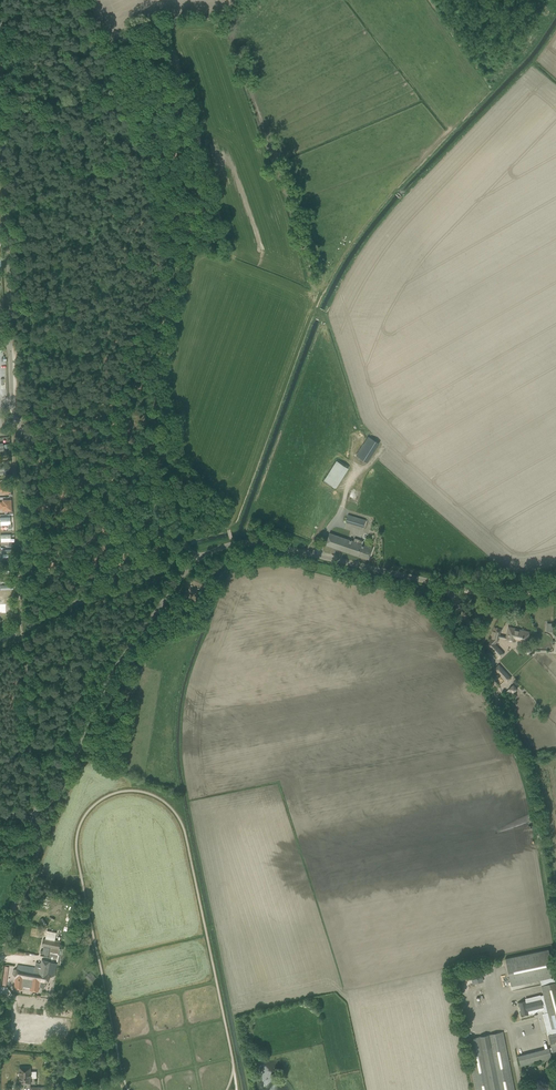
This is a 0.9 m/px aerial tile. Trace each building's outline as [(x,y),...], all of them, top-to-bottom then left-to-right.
[(366,462),(378,443),(368,436),(356,455),(366,462)] [(336,488),(349,468),(336,460),(324,481),(336,488)] [(6,474),(6,471),(9,470),(8,466),(0,467),(0,475),(6,474)] [(10,481),(2,482),(2,493),(10,492),(10,481)] [(11,499),(2,500),(3,511),(11,510),(11,499)] [(0,517),(0,525),(11,525),(10,517),(0,517)] [(354,538),(353,542),(329,534),(325,545),(368,560),(372,548),(362,545),(363,541),(354,538)] [(510,627),(507,638),(506,638),(506,639),(515,641),(515,640),(526,642),(529,632),(510,627)] [(486,645),(499,659),(504,654),(492,640),(486,645)] [(494,669),(506,683),(511,678),(499,664),(494,669)] [(509,688),(506,691),(511,696),(514,693),(513,692),(517,688),(513,684),(508,688),(509,688)] [(42,946),(47,947),(51,947),(50,953),(58,955),(61,942),(59,942),(55,941),(57,933),(47,931),(45,939),(43,939),(42,946)] [(551,1058),(550,1053),(552,1052),(552,1053),(555,1052),(555,982),(548,949),(505,958),(511,986),(540,979),(541,986),(540,986),(543,996),(540,997),(540,996),(525,1000),(525,1001),(519,1003),(522,1015),(528,1013),(529,1015),(543,1011),(543,1014),(542,1015),(551,1048),(549,1049),(549,1047),(518,1055),(520,1066),(551,1058)] [(13,972),(13,973),(13,974),(13,975),(14,975),(15,975),(15,976),(15,978),(14,988),(20,989),(23,990),(23,988),(31,989),(31,991),(39,992),(40,987),(43,988),(47,985),(47,984),(48,984),(49,976),(51,977),(55,975),(57,963),(41,960),(41,963),(36,962),(35,968),(23,966),(17,965),(17,969),(16,969),(15,969),(15,970),(14,970),(13,970),(13,971),(13,972)] [(90,972),(86,976),(91,982),(95,978),(90,972)] [(503,1031),(465,1039),(475,1089),(514,1089),(503,1031)] [(30,1067),(25,1067),(19,1067),(19,1084),(31,1084),(30,1067)]
